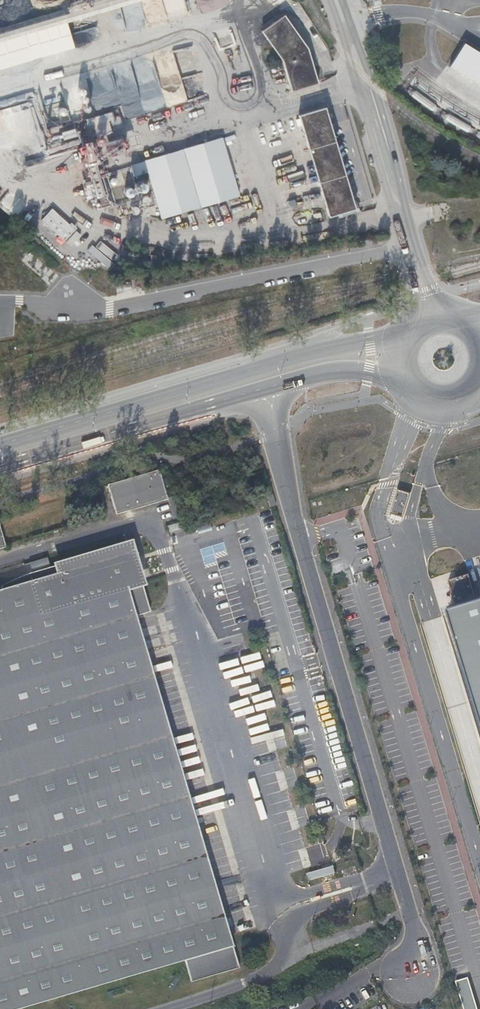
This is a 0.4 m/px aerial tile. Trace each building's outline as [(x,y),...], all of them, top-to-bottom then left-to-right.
[(39,45),(35,30),(135,0),(107,0),(65,13),(63,7),(0,26),(0,57),(39,45)] [(283,10),(260,27),(283,58),(292,88),(318,81),(308,46),(283,10)] [(465,41),(450,64),(479,84),(479,51),(465,41)] [(84,119),(89,136),(118,128),(116,120),(171,104),(158,62),(108,77),(112,92),(42,113),(47,130),(84,119)] [(246,88),(227,94),(228,97),(247,92),(246,88)] [(322,106),(300,112),(331,214),(353,208),(322,106)] [(207,225),(246,213),(223,136),(148,159),(165,215),(201,205),(207,225)] [(103,174),(85,180),(88,190),(92,189),(98,206),(111,202),(103,174)] [(129,175),(110,181),(116,202),(135,196),(129,175)] [(129,201),(134,214),(139,213),(135,199),(129,201)] [(51,207),(39,220),(63,241),(74,229),(51,207)] [(108,483),(117,513),(168,498),(159,468),(108,483)] [(409,493),(396,489),(389,513),(402,517),(409,493)] [(273,493),(267,495),(270,505),(276,503),(273,493)] [(231,936),(136,614),(151,610),(130,542),(54,565),(22,574),(11,579),(5,583),(0,587),(0,1008),(12,1008),(185,958),(192,980),(240,966),(233,944),(231,936)] [(446,612),(479,726),(479,601),(446,612)] [(451,645),(429,652),(479,821),(479,740),(451,645)] [(231,936),(233,944),(242,942),(239,933),(231,936)] [(467,978),(455,981),(463,1008),(476,1008),(467,978)]
